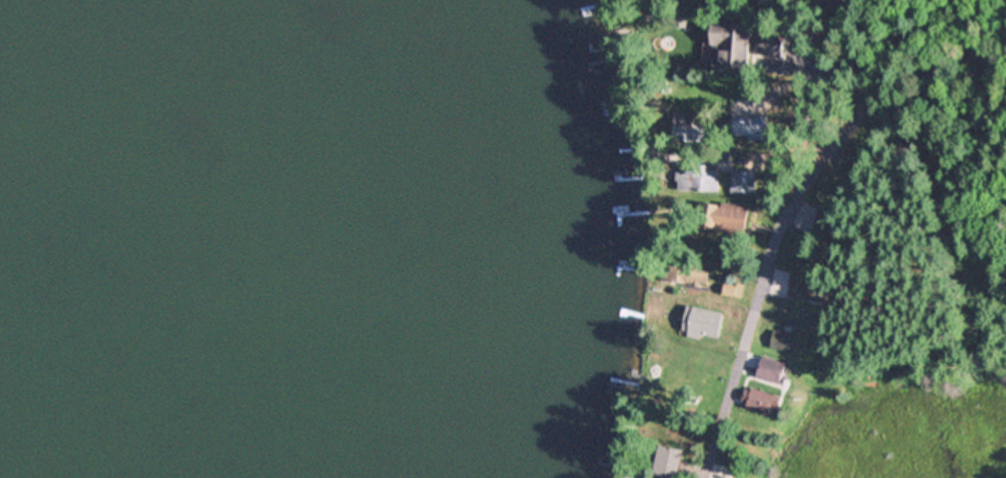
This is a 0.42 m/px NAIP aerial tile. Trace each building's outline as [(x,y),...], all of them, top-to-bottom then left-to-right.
[(760,10),(761,0),(777,0),(776,12),(760,10)] [(642,31),(641,16),(654,16),(655,31),(642,31)] [(758,22),(754,65),(717,62),(719,43),(716,43),(719,18),(758,22)] [(790,39),(789,61),(763,60),(763,42),(764,28),(790,29),(790,39)] [(709,142),(674,141),(675,114),(698,114),(698,123),(709,123),(709,142)] [(771,142),(750,143),(750,138),(740,138),(739,117),(770,115),(771,142)] [(721,170),(721,176),(721,182),(721,188),(721,192),(720,192),(682,192),(679,192),(679,185),(679,172),(688,172),(688,160),(697,161),(700,161),(703,161),(705,161),(705,162),(705,165),(707,165),(710,165),(710,168),(710,170),(711,170),(716,170),(721,170)] [(756,195),(732,194),(732,171),(756,171),(756,195)] [(746,236),(704,229),(708,200),(751,207),(746,236)] [(710,261),(708,286),(665,282),(667,257),(710,261)] [(829,304),(789,297),(793,272),(834,280),(829,304)] [(746,285),(744,299),(729,297),(723,296),(725,286),(725,285),(737,287),(738,284),(746,285)] [(725,313),(719,338),(703,335),(702,342),(687,338),(688,331),(684,330),(689,305),(725,313)] [(794,343),(791,354),(772,350),(774,341),(776,332),(795,336),(794,343)] [(787,366),(780,384),(756,375),(763,356),(787,366)] [(783,399),(779,412),(772,410),(770,416),(746,408),(752,389),(783,399)] [(685,451),(679,477),(670,477),(657,475),(663,446),(674,449),(685,451)]
